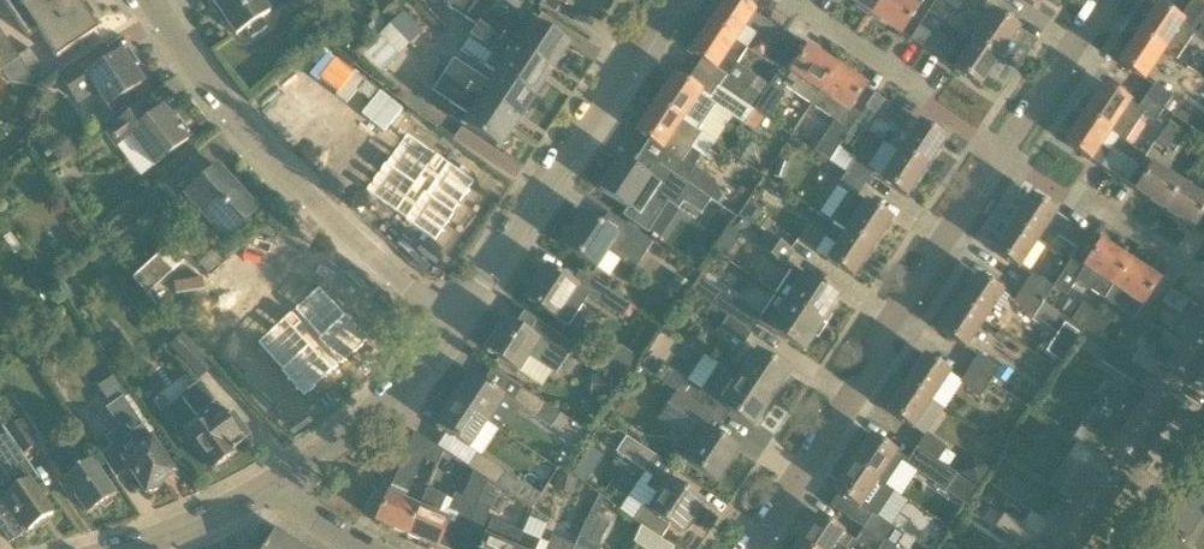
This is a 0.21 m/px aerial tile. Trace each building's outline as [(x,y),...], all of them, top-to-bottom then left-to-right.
[(56,60),(97,32),(89,21),(93,19),(94,15),(86,3),(82,2),(78,5),(75,0),(3,0),(28,37),(37,31),(56,60)] [(236,36),(245,30),(252,39),(268,28),(261,19),(270,13),(261,0),(212,0),(236,36)] [(484,1),(483,0),(446,0),(449,7),(470,21),(484,1)] [(780,31),(763,19),(754,13),(754,12),(735,0),(726,0),(709,25),(734,42),(745,27),(754,33),(771,45),(780,31)] [(871,15),(882,0),(848,0),(871,15)] [(871,15),(901,35),(924,0),(882,0),(871,15)] [(971,2),(983,9),(989,0),(969,0),(971,2)] [(1187,9),(1203,20),(1203,0),(1193,0),(1187,9)] [(484,1),(470,21),(477,26),(479,24),(552,71),(559,61),(566,57),(567,49),(569,46),(533,22),(526,33),(501,17),(491,10),(495,4),(492,2),(490,5),(484,1)] [(394,4),(381,16),(391,26),(403,13),(394,4)] [(1138,34),(1163,52),(1177,61),(1191,40),(1195,34),(1203,40),(1203,20),(1187,9),(1179,20),(1157,6),(1138,34)] [(993,12),(974,42),(999,58),(1018,29),(993,12)] [(403,13),(391,26),(409,44),(422,32),(403,13)] [(484,67),(497,75),(498,74),(534,98),(536,95),(539,97),(546,86),(543,84),(552,71),(479,24),(477,26),(469,39),(493,55),(484,67)] [(725,77),(718,88),(754,112),(770,87),(769,86),(737,64),(747,50),(744,48),(734,42),(709,25),(690,54),(725,77)] [(409,44),(391,26),(378,38),(396,57),(409,44)] [(937,38),(930,33),(919,26),(910,40),(928,52),(937,38)] [(979,87),(999,58),(974,42),(973,42),(958,32),(953,39),(934,26),(930,33),(937,38),(928,52),(954,71),(979,87)] [(2,71),(20,59),(18,57),(18,58),(0,30),(0,72),(2,71)] [(770,87),(754,112),(762,118),(763,118),(768,121),(785,95),(782,93),(785,89),(812,107),(838,68),(808,48),(807,49),(780,31),(771,45),(773,46),(783,53),(789,57),(781,71),(780,70),(769,86),(770,87)] [(1144,81),(1163,52),(1138,34),(1118,64),(1144,81)] [(95,93),(106,109),(144,83),(134,69),(140,65),(128,48),(113,59),(103,45),(57,76),(77,106),(95,93)] [(783,53),(773,46),(764,60),(774,66),(780,70),(781,71),(789,57),(783,53)] [(30,50),(18,57),(39,88),(50,80),(30,50)] [(454,61),(444,77),(517,124),(525,112),(527,114),(534,103),(532,101),(534,98),(498,74),(497,75),(490,85),(454,61)] [(854,123),(861,113),(852,107),(866,87),(838,68),(812,107),(835,122),(832,127),(814,153),(828,162),(837,148),(838,148),(846,137),(854,123)] [(1177,86),(1189,94),(1200,77),(1188,68),(1177,86)] [(762,118),(754,112),(718,88),(710,99),(675,76),(656,105),(693,130),(694,130),(708,108),(712,111),(715,106),(727,113),(754,131),(762,118)] [(517,124),(444,77),(434,91),(471,115),(463,126),(499,151),(501,147),(508,144),(509,136),(517,124)] [(1104,86),(1085,114),(1111,132),(1120,137),(1126,141),(1143,115),(1155,123),(1164,110),(1145,98),(1138,109),(1104,86)] [(1153,87),(1145,98),(1164,110),(1171,99),(1153,87)] [(874,93),(865,107),(878,116),(879,116),(883,119),(892,105),(874,93)] [(150,98),(105,133),(116,148),(130,136),(153,166),(189,141),(185,136),(189,133),(180,121),(176,124),(164,109),(160,111),(150,98)] [(376,102),(361,114),(376,133),(391,120),(376,102)] [(713,181),(694,168),(701,157),(705,159),(715,144),(714,144),(694,130),(693,130),(656,105),(636,134),(666,154),(658,166),(684,183),(717,205),(721,198),(708,189),(713,181)] [(919,123),(892,105),(883,119),(899,129),(888,146),(899,153),(900,152),(925,168),(945,139),(920,123),(919,123)] [(1091,160),(1112,175),(1124,157),(1112,148),(1110,152),(1101,146),(1111,132),(1085,114),(1065,144),(1090,161),(1091,160)] [(1183,125),(1180,129),(1170,122),(1156,143),(1167,150),(1168,147),(1175,151),(1190,130),(1183,125)] [(389,161),(367,190),(405,220),(404,221),(434,245),(457,217),(455,216),(479,187),(413,134),(390,162),(389,161)] [(906,197),(925,168),(900,152),(899,153),(881,181),(906,197)] [(1127,185),(1139,166),(1125,157),(1112,175),(1127,185)] [(668,207),(669,206),(684,183),(658,166),(649,179),(620,159),(599,190),(629,211),(643,190),(668,207)] [(855,160),(846,174),(865,187),(875,173),(867,168),(855,160)] [(194,162),(167,186),(182,202),(187,198),(226,242),(259,212),(218,167),(207,177),(194,162)] [(1181,185),(1152,165),(1135,191),(1164,210),(1181,185)] [(789,169),(779,167),(775,180),(785,182),(789,169)] [(830,221),(845,230),(872,249),(891,219),(858,197),(865,187),(846,174),(837,187),(848,195),(830,221)] [(1164,210),(1193,230),(1203,214),(1203,200),(1181,185),(1164,210)] [(1030,196),(1012,224),(1037,241),(1056,213),(1030,196)] [(562,246),(595,268),(609,277),(620,261),(634,271),(653,243),(629,227),(621,240),(582,215),(562,246)] [(750,225),(740,219),(734,229),(738,232),(747,230),(750,225)] [(1079,250),(1088,235),(1069,222),(1059,237),(1075,247),(1079,250)] [(1019,269),(1037,241),(1012,224),(993,252),(1019,269)] [(853,278),(872,249),(845,230),(836,244),(807,226),(797,241),(853,278)] [(791,251),(786,247),(786,248),(767,235),(757,249),(785,268),(794,253),(791,251)] [(203,237),(188,251),(208,274),(223,260),(203,237)] [(1076,281),(1098,296),(1104,300),(1129,262),(1101,243),(1083,271),(1070,263),(1054,287),(1066,296),(1076,281)] [(172,271),(157,255),(132,279),(147,295),(172,271)] [(273,256),(259,269),(275,287),(290,274),(273,256)] [(1129,262),(1104,300),(1133,320),(1159,282),(1129,262)] [(526,300),(555,320),(567,328),(589,295),(547,267),(526,300)] [(794,268),(784,283),(776,295),(821,325),(839,298),(794,268)] [(1045,300),(1053,288),(1032,274),(1023,289),(1044,302),(1045,300)] [(1009,298),(1002,293),(977,276),(959,304),(984,321),(992,310),(998,314),(1009,298)] [(690,292),(727,317),(751,333),(758,322),(803,352),(821,325),(776,295),(769,306),(768,306),(761,317),(700,277),(690,292)] [(1044,302),(1023,289),(1013,303),(1034,317),(1044,302)] [(0,295),(0,309),(2,313),(16,303),(8,290),(0,295)] [(606,290),(599,302),(623,318),(631,307),(606,290)] [(1162,303),(1180,315),(1189,302),(1170,290),(1162,303)] [(317,291),(258,351),(283,377),(282,378),(308,403),(342,369),(343,370),(370,342),(345,317),(344,318),(317,291)] [(984,321),(959,304),(940,332),(966,349),(984,321)] [(1083,304),(1072,321),(1085,329),(1096,312),(1090,308),(1083,304)] [(1043,309),(1035,321),(1049,330),(1056,318),(1043,309)] [(1203,353),(1203,312),(1203,311),(1185,340),(1203,353)] [(1110,321),(1096,312),(1085,329),(1099,339),(1110,321)] [(751,333),(727,317),(718,329),(742,345),(751,333)] [(485,351),(517,372),(527,356),(556,375),(574,347),(545,327),(536,341),(506,321),(485,351)] [(1126,356),(1142,333),(1127,323),(1111,347),(1111,348),(1126,357),(1126,356)] [(1046,353),(1062,363),(1080,335),(1065,325),(1046,353)] [(39,329),(25,330),(26,344),(40,343),(39,329)] [(213,366),(182,334),(169,346),(199,379),(213,366)] [(1165,370),(1191,386),(1203,366),(1203,353),(1185,340),(1176,353),(1159,341),(1150,355),(1140,348),(1132,360),(1130,362),(1149,375),(1157,364),(1165,370)] [(1131,382),(1114,408),(1122,413),(1121,414),(1156,437),(1176,408),(1151,391),(1142,386),(1149,375),(1130,362),(1132,360),(1126,356),(1126,357),(1111,348),(1101,362),(1131,382)] [(789,374),(756,352),(738,379),(771,400),(789,374)] [(979,354),(969,369),(990,383),(1000,369),(979,354)] [(905,384),(931,401),(950,374),(924,356),(905,384)] [(753,428),(771,400),(738,379),(720,367),(703,393),(687,382),(673,373),(673,372),(672,373),(665,384),(664,385),(676,393),(701,409),(709,398),(720,406),(730,412),(753,428)] [(981,398),(990,383),(969,369),(961,381),(960,383),(962,385),(981,398)] [(485,423),(486,422),(503,396),(470,375),(452,401),(485,423)] [(592,377),(591,395),(610,396),(611,378),(592,377)] [(154,445),(124,399),(125,398),(112,378),(98,387),(111,408),(109,409),(121,428),(107,437),(145,494),(149,492),(157,490),(162,483),(174,475),(155,445),(154,445)] [(203,424),(187,435),(213,470),(234,455),(233,452),(234,451),(233,450),(243,442),(240,438),(247,433),(232,413),(225,418),(199,383),(182,396),(203,424)] [(887,412),(912,429),(931,401),(905,384),(887,412)] [(520,388),(511,402),(514,404),(539,421),(550,428),(559,414),(549,407),(520,388)] [(714,418),(701,409),(676,393),(664,410),(658,419),(678,432),(695,444),(683,461),(716,483),(738,451),(706,430),(714,418)] [(435,427),(468,449),(485,423),(452,401),(435,427)] [(1114,408),(1114,409),(1098,433),(1083,423),(1071,441),(1076,445),(1076,444),(1094,456),(1112,468),(1120,455),(1137,466),(1156,437),(1121,414),(1122,413),(1114,408)] [(6,434),(10,439),(22,456),(39,444),(22,419),(5,431),(6,434)] [(375,522),(406,536),(418,508),(412,506),(405,502),(422,459),(437,466),(443,452),(414,433),(388,495),(387,494),(375,522)] [(10,439),(6,434),(0,438),(0,490),(4,496),(2,497),(3,498),(0,500),(0,528),(10,543),(26,532),(27,533),(30,530),(33,533),(43,526),(41,523),(53,515),(29,480),(34,476),(37,480),(38,479),(22,456),(10,439)] [(916,449),(937,463),(938,461),(946,450),(947,449),(926,435),(916,449)] [(871,436),(852,464),(877,481),(896,453),(871,436)] [(617,453),(646,472),(656,456),(628,437),(617,453)] [(72,499),(76,497),(88,514),(100,506),(104,509),(112,503),(110,499),(114,496),(92,460),(90,461),(76,439),(53,454),(68,477),(61,482),(72,499)] [(1086,469),(1094,456),(1076,444),(1076,445),(1067,458),(1078,465),(1059,494),(1075,505),(1075,504),(1101,521),(1120,492),(1086,469)] [(907,464),(927,477),(926,479),(946,492),(956,476),(937,463),(916,449),(907,464)] [(946,450),(938,461),(948,467),(955,457),(946,450)] [(468,469),(486,481),(496,487),(505,473),(477,455),(468,469)] [(990,468),(971,456),(960,474),(979,486),(990,468)] [(860,507),(872,515),(874,516),(875,515),(891,490),(877,481),(852,464),(833,492),(859,509),(860,507)] [(576,468),(573,474),(585,482),(589,477),(576,468)] [(641,526),(640,526),(641,527),(660,540),(660,539),(670,526),(682,534),(702,504),(668,481),(655,473),(653,477),(647,487),(659,495),(650,510),(645,507),(635,522),(641,526)] [(555,491),(573,495),(577,481),(559,477),(555,491)] [(492,510),(501,490),(496,487),(486,481),(477,504),(492,510)] [(437,548),(449,522),(438,517),(446,499),(427,491),(419,509),(418,508),(406,536),(437,548)] [(453,524),(466,530),(477,504),(455,494),(448,510),(457,515),(453,524)] [(480,536),(492,510),(477,504),(466,530),(479,536),(480,536)] [(1075,505),(1056,533),(1079,548),(1082,548),(1101,521),(1075,504),(1075,505)] [(1029,513),(1021,525),(1040,538),(1047,527),(1048,526),(1040,520),(1029,513)] [(1021,525),(1003,514),(994,527),(1024,547),(1022,548),(1033,548),(1040,538),(1021,525)] [(598,547),(609,524),(594,517),(589,515),(581,533),(573,548),(600,548),(598,547)] [(874,516),(872,515),(863,528),(884,543),(894,528),(875,515),(874,516)] [(843,533),(818,516),(799,544),(806,548),(859,548),(860,548),(861,548),(894,548),(884,543),(863,528),(854,541),(843,533)] [(524,534),(541,541),(548,524),(531,517),(524,534)] [(492,521),(484,538),(479,548),(516,548),(519,540),(521,534),(492,521)] [(581,533),(558,524),(547,546),(521,534),(519,540),(516,548),(573,548),(581,533)] [(634,543),(642,548),(672,548),(673,548),(660,539),(660,540),(641,527),(640,526),(634,543)] [(275,531),(263,548),(302,548),(275,531)]
